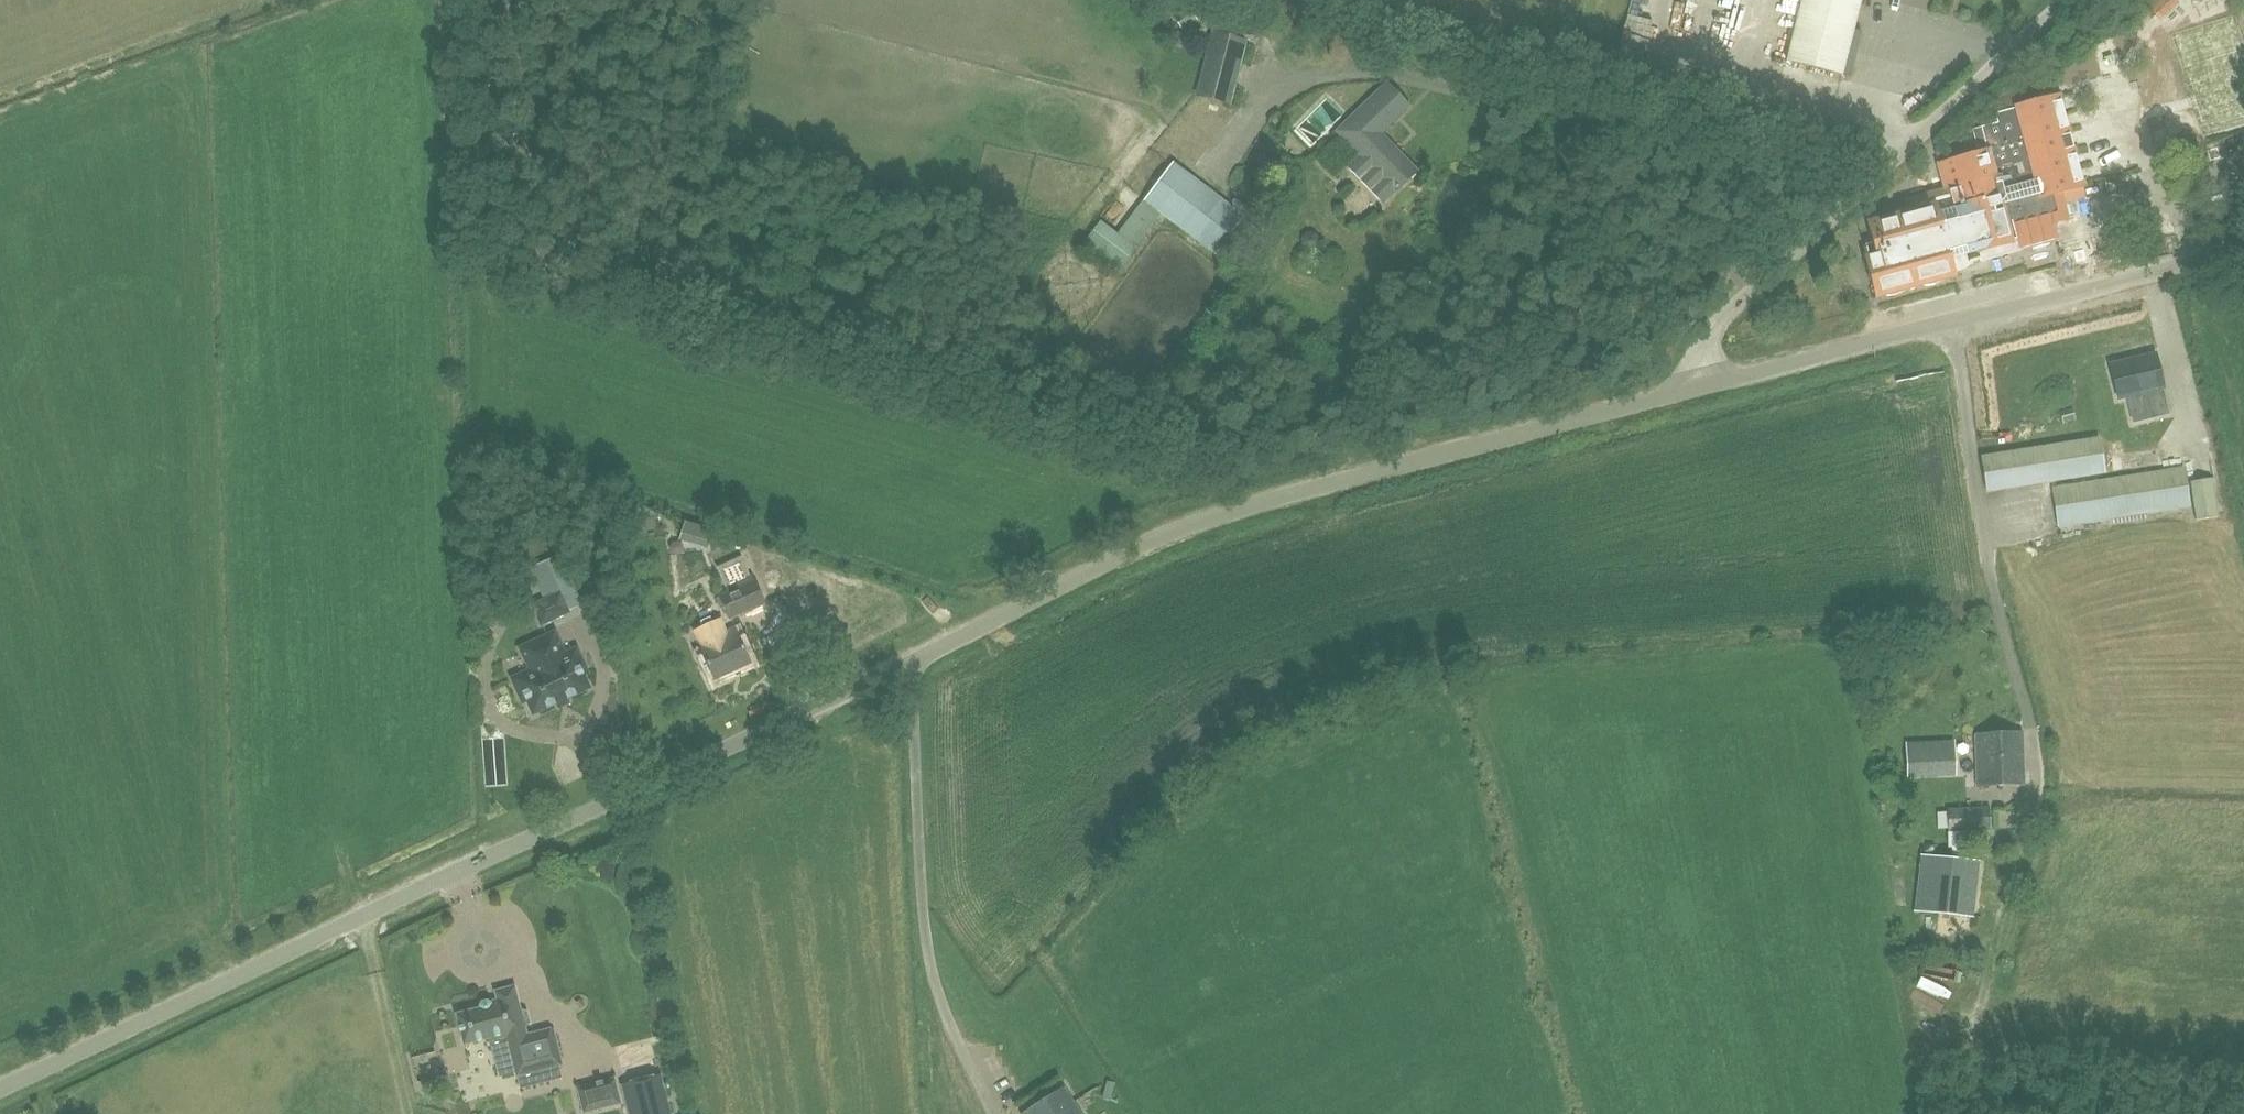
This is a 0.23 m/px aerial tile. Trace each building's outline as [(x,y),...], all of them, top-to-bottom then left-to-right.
[(1844,75),(1862,0),(1805,0),(1790,61),(1844,75)] [(1936,11),(1938,0),(1908,0),(1907,7),(1936,11)] [(2178,0),(2147,0),(2144,3),(2159,20),(2179,2),(2178,0)] [(1782,42),(1793,44),(1799,18),(1787,15),(1782,42)] [(1232,105),(1248,42),(1212,33),(1196,96),(1232,105)] [(1387,85),(1349,122),(1339,132),(1360,155),(1348,167),(1384,204),(1417,171),(1381,135),(1409,107),(1387,85)] [(1913,212),(1902,215),(1896,215),(1890,215),(1884,217),(1879,219),(1874,222),(1870,224),(1875,243),(1865,245),(1869,258),(1867,259),(1870,271),(1870,274),(1870,277),(1871,279),(1872,282),(1874,284),(1877,296),(1884,294),(1889,295),(1895,294),(1901,293),(1906,290),(1911,287),(1921,284),(1926,285),(1935,284),(1943,282),(1951,278),(1955,275),(1982,259),(1980,252),(2019,241),(2020,248),(2058,237),(2054,221),(2067,214),(2061,193),(2083,187),(2059,95),(2017,106),(2018,107),(1996,113),(1998,122),(1982,127),(1988,150),(1947,161),(1954,188),(1910,201),(1913,212)] [(1217,254),(1244,219),(1173,165),(1147,200),(1217,254)] [(2142,393),(2164,387),(2156,355),(2111,366),(2119,398),(2128,396),(2132,415),(2146,411),(2142,393)] [(1989,491),(2105,474),(2100,439),(1983,456),(1989,491)] [(2059,528),(2190,509),(2184,466),(2052,486),(2059,528)] [(2219,482),(2198,483),(2200,515),(2221,514),(2219,482)] [(730,587),(755,576),(748,559),(723,570),(730,587)] [(732,621),(767,606),(757,583),(722,598),(732,621)] [(568,612),(560,595),(534,607),(542,624),(568,612)] [(728,674),(752,664),(736,628),(719,635),(722,641),(701,650),(711,671),(705,673),(712,688),(730,680),(728,674)] [(555,633),(535,643),(521,649),(531,671),(513,679),(521,698),(525,696),(534,715),(590,689),(581,670),(585,668),(577,650),(565,655),(555,633)] [(1977,785),(2024,784),(2024,732),(1977,732),(1977,785)] [(1923,769),(1939,768),(1939,744),(1923,744),(1923,769)] [(1948,809),(1949,832),(1989,830),(1988,807),(1948,809)] [(1974,918),(1981,862),(1921,856),(1913,910),(1974,918)] [(458,1014),(456,1014),(457,1016),(464,1044),(464,1046),(466,1045),(489,1039),(490,1043),(507,1038),(517,1077),(563,1065),(554,1028),(528,1035),(526,1027),(530,1023),(527,1012),(522,1010),(521,1010),(515,986),(495,991),(499,1004),(492,1006),(491,1003),(488,1001),(483,1003),(481,1006),(481,1008),(458,1014)] [(660,1077),(621,1086),(628,1113),(669,1113),(660,1077)] [(578,1088),(584,1113),(621,1104),(615,1079),(578,1088)] [(1106,1082),(1101,1100),(1110,1102),(1115,1084),(1106,1082)] [(1065,1088),(1024,1113),(1081,1113),(1065,1088)]
